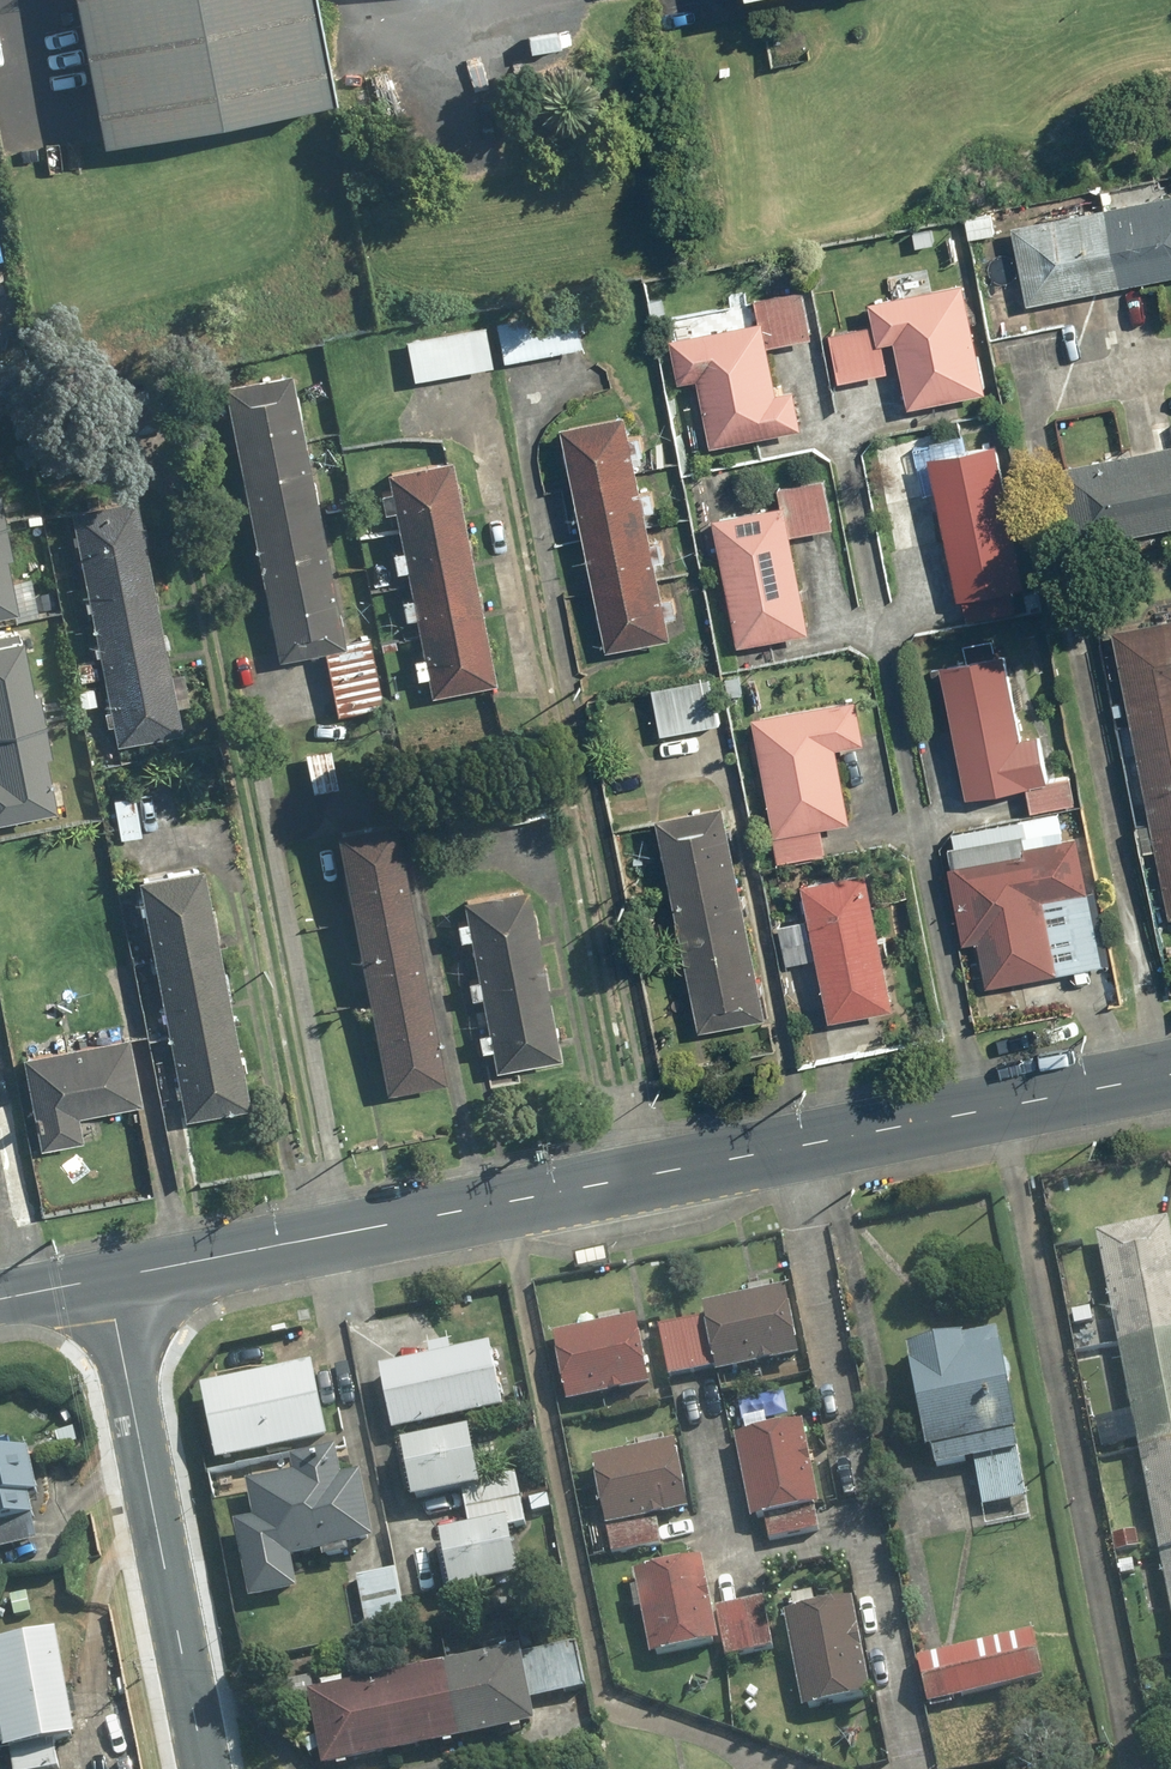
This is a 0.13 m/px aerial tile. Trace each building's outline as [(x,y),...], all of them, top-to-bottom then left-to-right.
[(103,140),(334,93),(315,0),(74,0),(103,140)] [(1010,225),(1024,305),(1170,279),(1170,197),(1010,225)] [(986,393),(962,284),(869,305),(873,325),(828,336),(839,384),(888,373),(882,345),(893,342),(908,410),(986,393)] [(678,383),(698,379),(710,449),(799,433),(792,391),(775,394),(767,347),(809,339),(801,293),(750,302),(754,325),(671,339),(678,383)] [(494,323),(501,363),(577,348),(570,309),(494,323)] [(405,342),(412,381),(488,367),(481,328),(405,342)] [(285,373),(220,387),(277,662),(324,653),(337,716),(381,707),(366,639),(342,644),(285,373)] [(624,415),(561,428),(606,654),(670,641),(666,620),(679,617),(675,597),(662,600),(654,561),(665,559),(660,536),(650,539),(645,515),(656,512),(651,489),(642,491),(634,455),(642,454),(638,436),(629,438),(624,415)] [(991,445),(929,459),(967,624),(1015,612),(1010,588),(1023,585),(991,445)] [(1069,464),(1083,542),(1170,527),(1170,446),(1069,464)] [(449,461),(386,473),(428,697),(492,685),(449,461)] [(780,506),(712,520),(738,650),(809,636),(789,535),(833,527),(824,478),(777,488),(780,506)] [(180,671),(167,674),(130,498),(66,511),(115,748),(179,734),(174,707),(187,705),(180,671)] [(9,531),(4,500),(0,501),(0,533),(9,531)] [(22,612),(11,561),(15,560),(9,531),(0,533),(0,617),(22,612)] [(1112,634),(1150,820),(1137,822),(1144,854),(1157,851),(1170,918),(1170,622),(1112,634)] [(0,657),(0,742),(47,732),(42,702),(37,703),(26,651),(0,657)] [(1003,655),(941,667),(966,800),(1027,789),(1031,812),(1075,804),(1062,733),(1019,740),(1003,655)] [(711,679),(651,689),(658,735),(719,724),(711,679)] [(854,700),(751,720),(779,863),(825,854),(820,827),(849,822),(835,749),(863,744),(854,700)] [(59,814),(49,762),(53,761),(47,732),(0,742),(0,826),(59,814)] [(330,749),(303,753),(309,793),(336,789),(330,749)] [(766,1019),(723,805),(654,819),(697,1033),(766,1019)] [(388,820),(330,832),(386,1098),(444,1086),(388,820)] [(958,941),(980,938),(986,985),(1057,975),(1054,954),(1071,951),(1063,897),(1081,895),(1073,841),(946,860),(958,941)] [(247,1110),(196,868),(129,882),(180,1124),(247,1110)] [(867,873),(800,886),(826,1021),(893,1008),(867,873)] [(525,885),(458,898),(491,1072),(558,1059),(525,885)] [(125,1035),(18,1058),(38,1150),(82,1141),(76,1116),(140,1102),(125,1035)] [(1131,1414),(1091,1421),(1098,1452),(1137,1445),(1170,1613),(1170,1255),(1164,1222),(1095,1236),(1131,1414)] [(712,1371),(713,1376),(796,1362),(784,1290),(697,1305),(700,1321),(656,1329),(665,1379),(712,1371)] [(547,1336),(561,1406),(645,1390),(631,1322),(618,1324),(616,1312),(594,1317),(596,1326),(547,1336)] [(1025,1505),(994,1335),(960,1341),(960,1338),(901,1349),(920,1455),(932,1453),(935,1470),(971,1463),(980,1513),(1025,1505)] [(484,1349),(375,1371),(388,1436),(497,1414),(484,1349)] [(309,1362),(197,1385),(212,1460),(325,1437),(309,1362)] [(802,1425),(730,1437),(744,1520),(769,1516),(773,1541),(817,1533),(813,1507),(816,1507),(802,1425)] [(464,1436),(394,1448),(404,1507),(474,1494),(464,1436)] [(39,1543),(28,1499),(38,1497),(24,1443),(0,1449),(0,1552),(39,1543)] [(673,1444),(588,1461),(607,1557),(660,1546),(654,1519),(687,1513),(673,1444)] [(332,1446),(285,1455),(289,1472),(242,1481),(250,1517),(230,1521),(246,1598),(294,1589),(287,1556),(370,1539),(356,1472),(338,1475),(332,1446)] [(469,1534),(435,1539),(443,1597),(510,1587),(502,1532),(521,1529),(514,1478),(490,1482),(493,1504),(465,1508),(469,1534)] [(701,1562),(633,1572),(646,1659),(717,1649),(719,1659),(769,1651),(761,1601),(708,1609),(701,1562)] [(868,1700),(849,1601),(779,1614),(797,1713),(868,1700)] [(53,1633),(0,1643),(0,1757),(8,1755),(10,1768),(61,1768),(57,1748),(73,1745),(53,1633)] [(1027,1634),(912,1662),(924,1711),(1039,1683),(1027,1634)] [(304,1688),(318,1768),(530,1731),(525,1702),(585,1692),(577,1641),(304,1688)]
